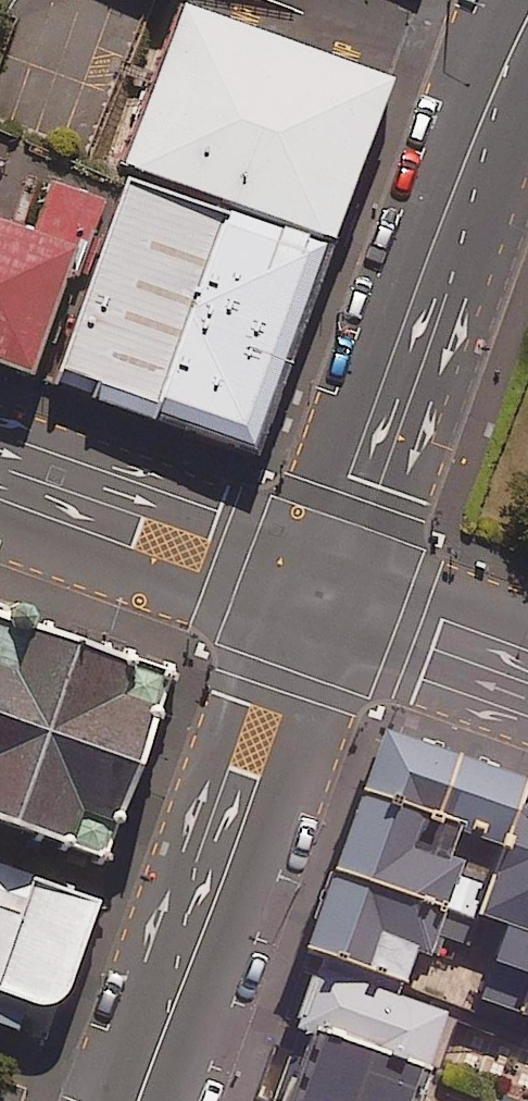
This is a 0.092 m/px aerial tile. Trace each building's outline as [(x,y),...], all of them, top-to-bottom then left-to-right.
[(176,0),(175,0),(122,162),(341,234),(394,71),(176,0)] [(326,252),(126,187),(66,368),(266,434),(326,252)] [(0,214),(0,351),(42,365),(83,241),(0,214)] [(192,664),(0,598),(0,809),(127,852),(192,664)] [(401,731),(317,958),(342,967),(293,1100),(439,1100),(486,973),(527,988),(527,777),(401,731)] [(74,1007),(117,893),(0,849),(0,982),(74,1007)]
